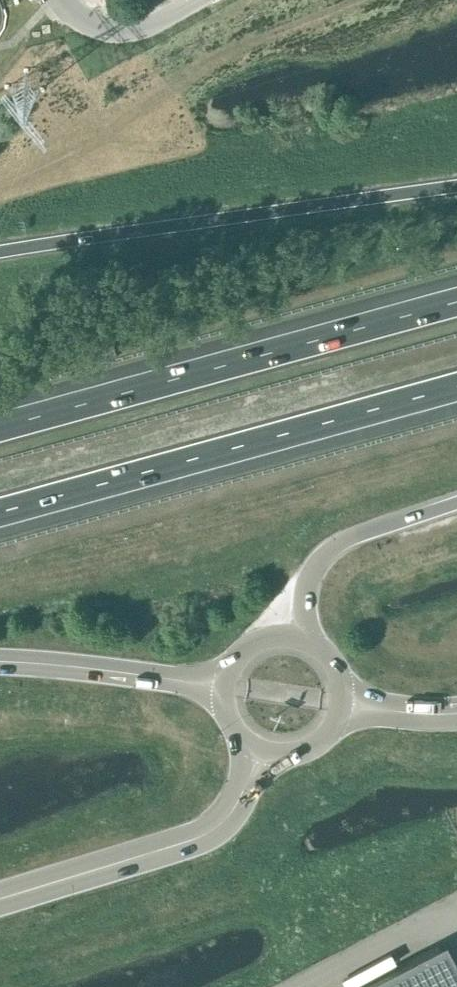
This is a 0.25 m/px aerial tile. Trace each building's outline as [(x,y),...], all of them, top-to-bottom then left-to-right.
[(426,949),(355,986),(446,986),(426,949)]
